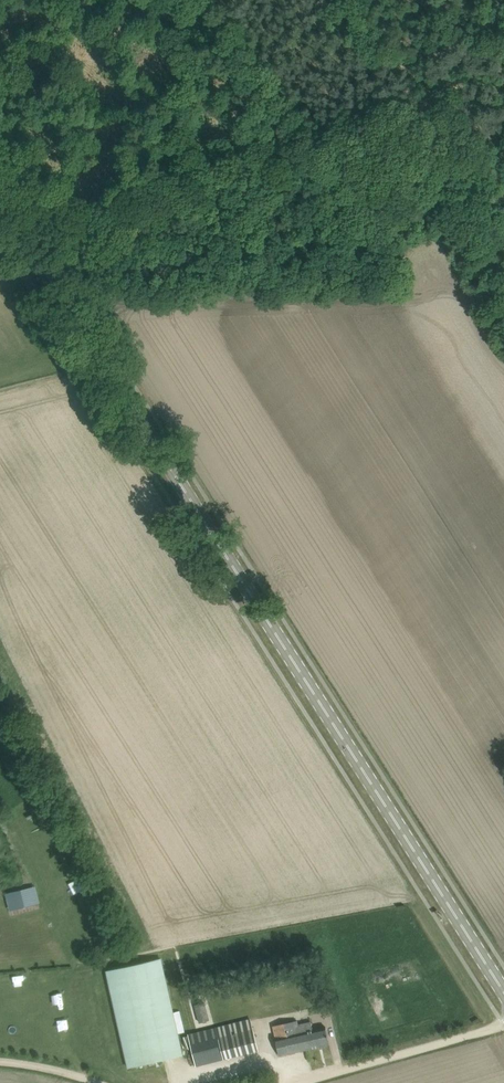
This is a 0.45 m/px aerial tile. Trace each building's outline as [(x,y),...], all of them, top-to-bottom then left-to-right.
[(74,900),(79,910),(93,904),(89,893),(74,900)] [(13,967),(23,967),(23,956),(12,956),(13,967)] [(127,1068),(184,1055),(161,958),(105,971),(127,1068)] [(194,1006),(199,1023),(210,1020),(205,1003),(194,1006)] [(196,1065),(224,1058),(259,1050),(251,1018),(188,1034),(196,1065)] [(326,1027),(313,1030),(311,1022),(298,1025),(297,1021),(273,1027),(280,1056),(330,1044),(326,1027)]
